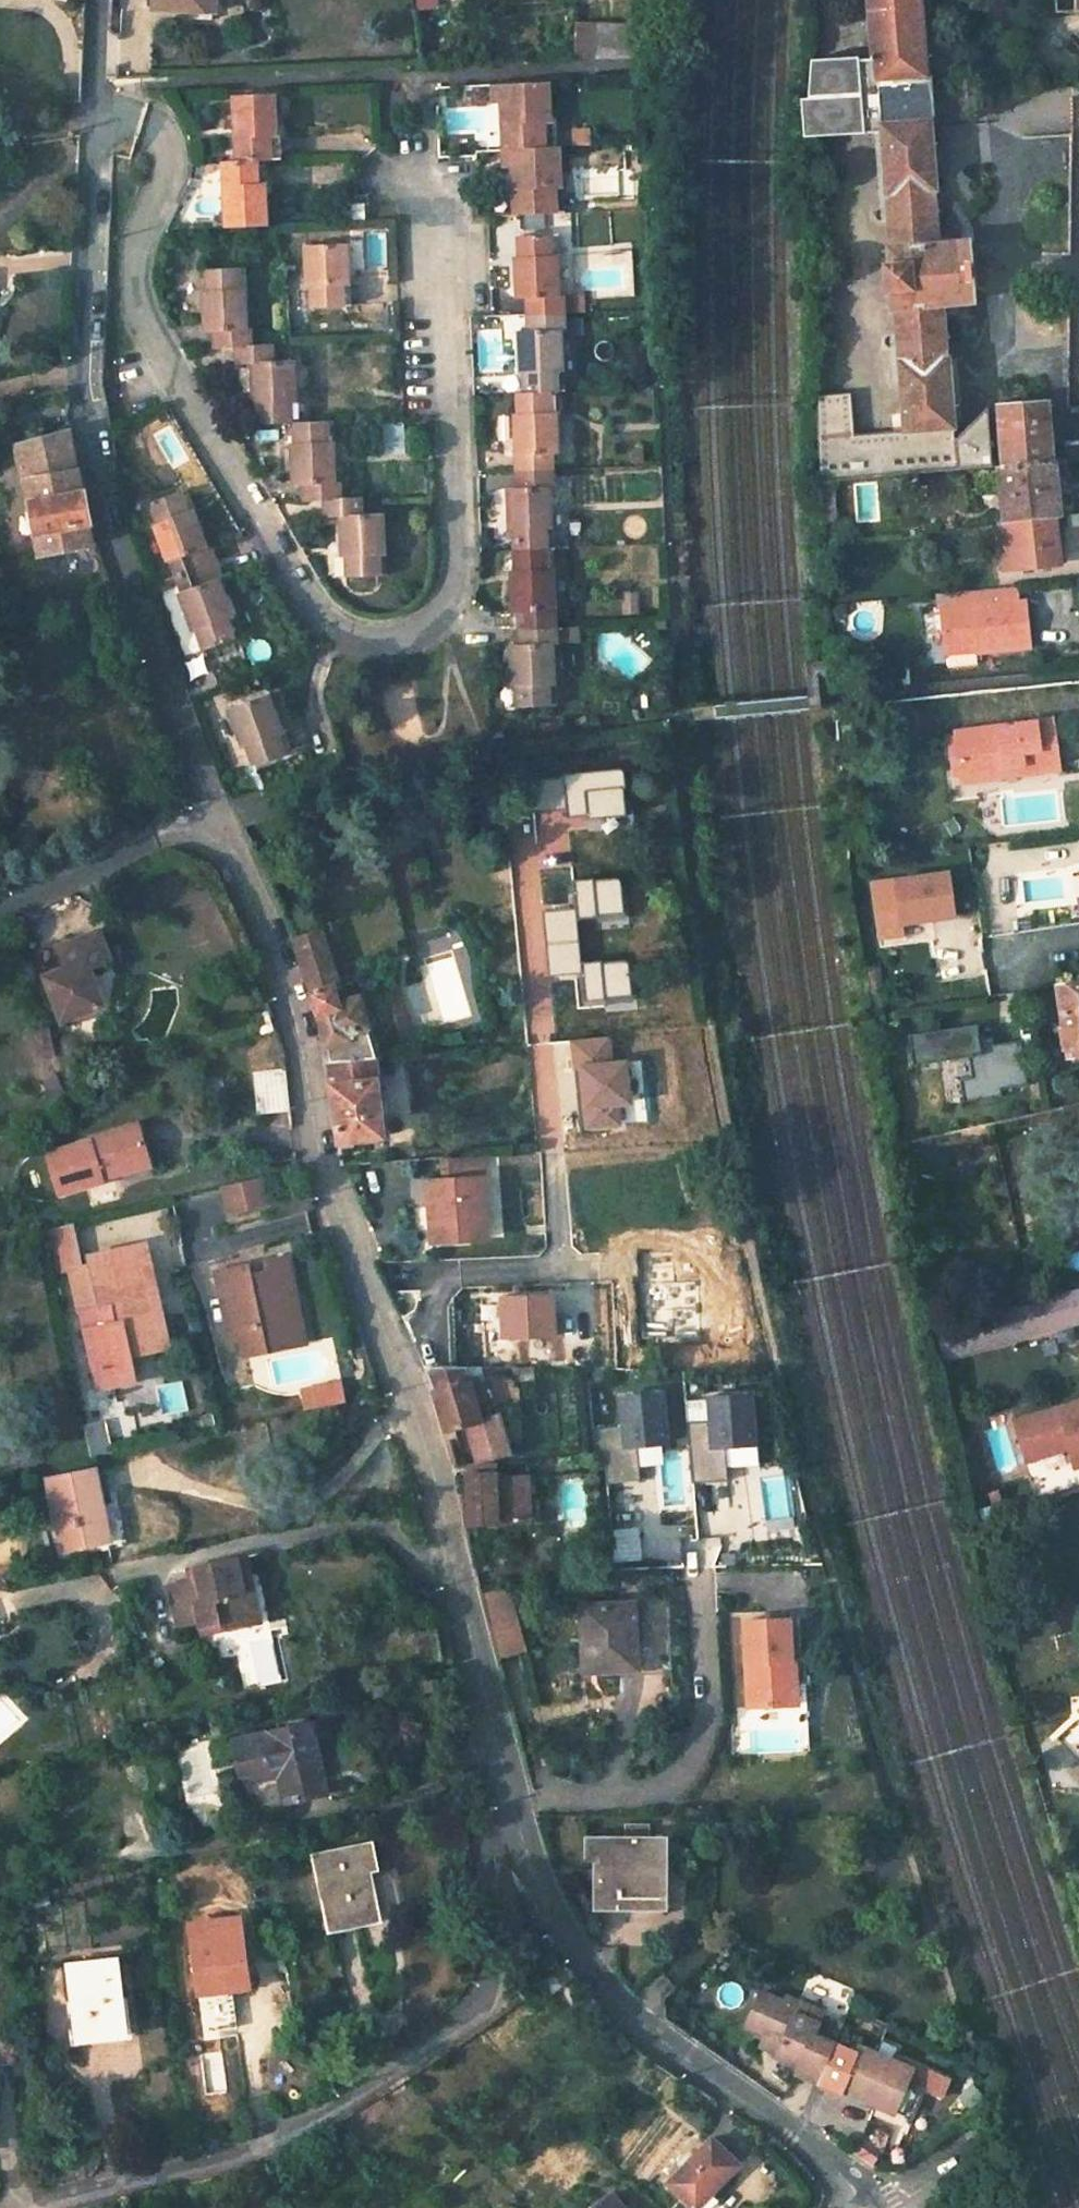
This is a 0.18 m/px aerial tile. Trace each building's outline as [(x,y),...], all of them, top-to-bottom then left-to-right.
[(150,7),(215,11),(215,0),(151,0),(150,7)] [(872,80),(880,80),(923,77),(917,0),(868,0),(871,57),(872,80)] [(565,31),(567,64),(634,62),(636,28),(565,31)] [(809,98),(846,96),(844,59),(844,40),(822,40),(813,41),(809,98)] [(982,71),(986,86),(1017,84),(1014,43),(974,44),(976,49),(982,71)] [(844,59),(846,96),(880,93),(880,80),(872,80),(871,57),(844,59)] [(882,127),(928,123),(924,91),(923,77),(880,80),(880,93),(882,127)] [(494,129),(495,155),(538,153),(537,127),(543,127),(541,87),(487,89),(486,108),(502,107),(503,129),(494,129)] [(803,99),(805,133),(879,127),(882,127),(880,93),(846,96),(809,98),(803,99)] [(247,138),(247,163),(272,163),(288,162),(288,131),(281,131),(282,101),(242,102),(242,139),(247,138)] [(879,127),(903,432),(953,427),(949,360),(945,360),(942,316),(941,304),(963,302),(971,301),(970,287),(982,287),(979,252),(967,253),(965,239),(958,239),(935,241),(934,228),(930,192),(933,191),(928,123),(882,127),(879,127)] [(537,127),(538,153),(549,153),(548,127),(543,127),(537,127)] [(506,194),(508,220),(548,218),(547,193),(553,192),(551,153),(549,153),(538,153),(495,155),(496,174),(513,173),(514,193),(506,194)] [(229,195),(231,229),(273,227),(272,163),(234,164),(235,195),(229,195)] [(547,193),(548,218),(558,218),(558,192),(553,192),(547,193)] [(934,228),(935,241),(958,239),(957,226),(934,228)] [(539,238),(540,261),(549,261),(548,237),(539,238)] [(522,303),(523,320),(561,318),(560,301),(551,301),(549,261),(540,261),(539,238),(514,239),(515,268),(509,268),(511,303),(522,303)] [(309,286),(308,314),(336,312),(335,291),(343,291),(342,248),(304,250),(304,285),(309,286)] [(217,336),(217,350),(236,350),(250,349),(250,334),(243,335),(243,293),(234,294),(234,272),(210,272),(210,302),(205,303),(206,335),(217,336)] [(234,272),(234,294),(243,293),(242,272),(234,272)] [(335,291),(336,312),(344,312),(343,291),(335,291)] [(941,304),(942,316),(965,315),(963,302),(941,304)] [(522,368),(523,397),(542,395),(551,395),(550,376),(558,376),(556,337),(562,337),(561,318),(523,320),(524,334),(513,334),(514,369),(522,368)] [(258,400),(259,427),(289,426),(289,405),(296,405),(296,364),(292,363),(292,347),(250,349),(236,350),(236,369),(252,368),(252,400),(258,400)] [(550,376),(551,395),(559,395),(558,376),(550,376)] [(1061,564),(1057,519),(1062,518),(1056,460),(1051,461),(1045,404),(1043,380),(1015,383),(1018,407),(999,410),(1002,455),(969,459),(967,443),(905,447),(906,475),(1001,467),(1007,525),(1011,524),(1016,570),(1061,564)] [(512,427),(513,475),(547,473),(546,460),(551,459),(551,418),(542,418),(542,395),(523,397),(516,397),(517,427),(512,427)] [(542,395),(542,418),(551,418),(551,395),(542,395)] [(303,487),(303,502),(322,501),(337,501),(338,483),(333,483),(332,446),(325,446),(324,424),(296,425),(297,454),(292,455),(293,487),(303,487)] [(72,433),(16,451),(20,472),(25,470),(41,558),(92,547),(88,528),(91,526),(85,493),(80,493),(72,433)] [(818,451),(818,486),(906,475),(905,447),(905,443),(818,451)] [(515,526),(515,552),(542,550),(542,530),(542,493),(547,493),(547,473),(513,475),(514,494),(507,494),(509,526),(515,526)] [(178,495),(185,516),(195,513),(187,492),(178,495)] [(180,561),(185,573),(218,561),(214,548),(207,550),(195,513),(185,516),(178,495),(153,504),(162,533),(159,533),(170,565),(180,561)] [(344,551),(345,581),(375,581),(375,559),(383,558),(382,517),(358,517),(358,500),(337,501),(322,501),(323,520),(339,520),(340,551),(344,551)] [(519,618),(519,629),(552,628),(551,576),(543,576),(542,550),(515,552),(516,584),(513,584),(513,618),(519,618)] [(542,550),(543,576),(551,576),(550,550),(542,550)] [(375,559),(375,581),(384,580),(383,558),(375,559)] [(200,624),(209,652),(236,641),(230,625),(236,622),(221,580),(224,578),(218,561),(185,573),(191,591),(184,594),(194,626),(200,624)] [(939,619),(944,664),(1030,654),(1025,608),(1016,608),(1014,589),(954,596),(956,617),(939,619)] [(230,625),(236,641),(243,639),(236,622),(230,625)] [(552,628),(554,642),(576,640),(575,627),(552,628)] [(515,684),(517,713),(545,710),(543,690),(551,689),(549,649),(554,649),(554,642),(552,628),(519,629),(519,649),(510,650),(511,684),(515,684)] [(543,690),(545,710),(553,710),(551,689),(543,690)] [(245,741),(254,768),(281,757),(274,737),(280,734),(266,698),(228,712),(240,744),(245,741)] [(952,729),(957,771),(998,766),(997,763),(1016,760),(1016,766),(1052,761),(1047,724),(1033,726),(1032,718),(1012,721),(1012,723),(994,726),(993,722),(952,729)] [(274,737),(281,757),(288,754),(280,734),(274,737)] [(620,771),(530,780),(533,811),(565,808),(566,815),(583,814),(584,819),(625,815),(620,771)] [(947,874),(893,882),(900,925),(954,917),(947,874)] [(618,877),(570,881),(573,909),(541,911),(546,976),(579,973),(581,1000),(630,996),(627,960),(580,964),(576,917),(621,913),(618,877)] [(66,970),(44,978),(62,1023),(103,1006),(86,966),(108,958),(97,929),(56,946),(66,970)] [(305,971),(328,1043),(329,1063),(379,1059),(386,1058),(366,994),(358,997),(354,982),(348,983),(347,974),(335,978),(322,931),(292,939),(296,946),(305,971)] [(393,964),(380,967),(405,1056),(419,1055),(393,964)] [(1068,1056),(1078,1054),(1078,982),(1061,985),(1065,1009),(1061,1009),(1063,1028),(1061,1036),(1067,1050),(1068,1056)] [(973,1026),(904,1036),(909,1066),(965,1058),(968,1079),(956,1080),(959,1103),(998,1098),(997,1090),(1023,1086),(1017,1041),(989,1045),(988,1039),(975,1041),(973,1026)] [(608,1038),(569,1042),(579,1132),(619,1128),(617,1109),(630,1108),(625,1061),(611,1063),(608,1038)] [(69,1040),(53,1047),(61,1069),(77,1062),(69,1040)] [(253,1113),(285,1111),(281,1045),(248,1047),(253,1113)] [(330,1070),(337,1141),(383,1135),(376,1079),(379,1079),(381,1075),(379,1059),(329,1063),(330,1070)] [(1064,1116),(1076,1114),(1078,1113),(1078,1103),(1062,1107),(1064,1116)] [(94,1142),(54,1153),(66,1192),(106,1180),(105,1175),(156,1160),(144,1122),(93,1135),(94,1142)] [(433,1208),(435,1245),(464,1243),(464,1225),(481,1224),(476,1158),(442,1160),(444,1182),(424,1184),(425,1209),(433,1208)] [(260,1179),(223,1187),(229,1213),(266,1204),(260,1179)] [(464,1225),(464,1243),(481,1242),(481,1224),(464,1225)] [(71,1225),(44,1231),(54,1275),(75,1269),(80,1268),(71,1225)] [(80,1268),(75,1269),(103,1391),(141,1383),(135,1356),(129,1334),(166,1325),(150,1251),(80,1268)] [(249,1265),(217,1272),(232,1338),(241,1336),(246,1356),(295,1345),(284,1297),(296,1294),(288,1257),(267,1261),(270,1275),(252,1278),(249,1265)] [(933,1329),(941,1360),(1078,1321),(1078,1298),(1076,1289),(933,1329)] [(296,1294),(284,1297),(295,1345),(307,1342),(296,1294)] [(552,1295),(498,1297),(499,1337),(563,1335),(562,1316),(553,1316),(552,1295)] [(166,1325),(129,1334),(135,1356),(172,1347),(166,1325)] [(434,1393),(445,1430),(469,1423),(480,1420),(476,1405),(483,1404),(477,1384),(485,1382),(481,1367),(432,1367),(423,1369),(434,1393)] [(336,1376),(297,1385),(302,1406),(340,1397),(336,1376)] [(669,1445),(666,1395),(621,1398),(623,1427),(590,1429),(593,1460),(604,1460),(606,1482),(638,1480),(636,1447),(669,1445)] [(757,1445),(753,1396),(708,1400),(710,1421),(685,1423),(690,1483),(727,1480),(725,1448),(757,1445)] [(1013,1424),(1025,1463),(1065,1451),(1071,1470),(1078,1467),(1078,1404),(1013,1424)] [(469,1423),(479,1460),(511,1452),(501,1414),(480,1420),(469,1423)] [(469,1464),(470,1524),(531,1523),(530,1478),(498,1479),(498,1463),(469,1464)] [(101,1466),(54,1475),(68,1549),(113,1539),(105,1501),(109,1500),(101,1466)] [(981,1495),(983,1506),(996,1502),(992,1492),(981,1495)] [(198,1629),(221,1624),(228,1631),(250,1626),(239,1580),(248,1578),(244,1558),(184,1572),(187,1586),(167,1590),(176,1630),(197,1626),(198,1629)] [(257,1617),(248,1578),(239,1580),(250,1626),(259,1624),(257,1617)] [(479,1597),(488,1627),(498,1663),(520,1658),(511,1621),(504,1589),(478,1591),(479,1597)] [(584,1606),(586,1669),(606,1669),(607,1660),(637,1658),(635,1603),(584,1606)] [(797,1680),(792,1617),(744,1620),(747,1661),(750,1661),(751,1675),(748,1675),(750,1706),(792,1703),(790,1681),(797,1680)] [(221,1624),(198,1629),(199,1637),(228,1631),(221,1624)] [(434,1628),(415,1631),(421,1660),(440,1656),(434,1628)] [(1075,1723),(1056,1740),(1076,1762),(1078,1759),(1078,1724),(1075,1723)] [(307,1726),(229,1743),(234,1765),(261,1760),(265,1772),(274,1770),(276,1782),(281,1806),(323,1798),(307,1726)] [(261,1760),(234,1765),(237,1780),(252,1776),(254,1786),(276,1782),(274,1770),(265,1772),(261,1760)] [(364,1836),(310,1849),(328,1920),(374,1907),(361,1858),(369,1856),(364,1836)] [(600,1863),(600,1906),(619,1906),(619,1900),(662,1900),(662,1839),(588,1839),(588,1863),(600,1863)] [(234,1913),(187,1920),(196,1986),(245,1980),(234,1913)] [(116,1956),(66,1962),(74,2030),(94,2029),(95,2036),(123,2033),(118,1996),(121,1995),(116,1956)] [(756,1993),(743,2026),(768,2037),(771,2031),(782,2035),(779,2042),(774,2054),(799,2065),(796,2072),(817,2081),(833,2043),(812,2034),(817,2024),(792,2013),(794,2008),(756,1993)] [(94,2029),(74,2030),(75,2039),(95,2036),(94,2029)] [(771,2031),(768,2037),(779,2042),(782,2035),(771,2031)] [(817,2081),(816,2083),(839,2093),(841,2089),(848,2092),(846,2097),(872,2108),(874,2104),(900,2115),(914,2084),(919,2072),(858,2047),(856,2052),(833,2043),(817,2081)] [(914,2084),(900,2115),(906,2118),(920,2088),(914,2084)] [(711,2137),(668,2180),(695,2207),(737,2164),(711,2137)] [(591,2207),(622,2207),(609,2193),(591,2207)]
